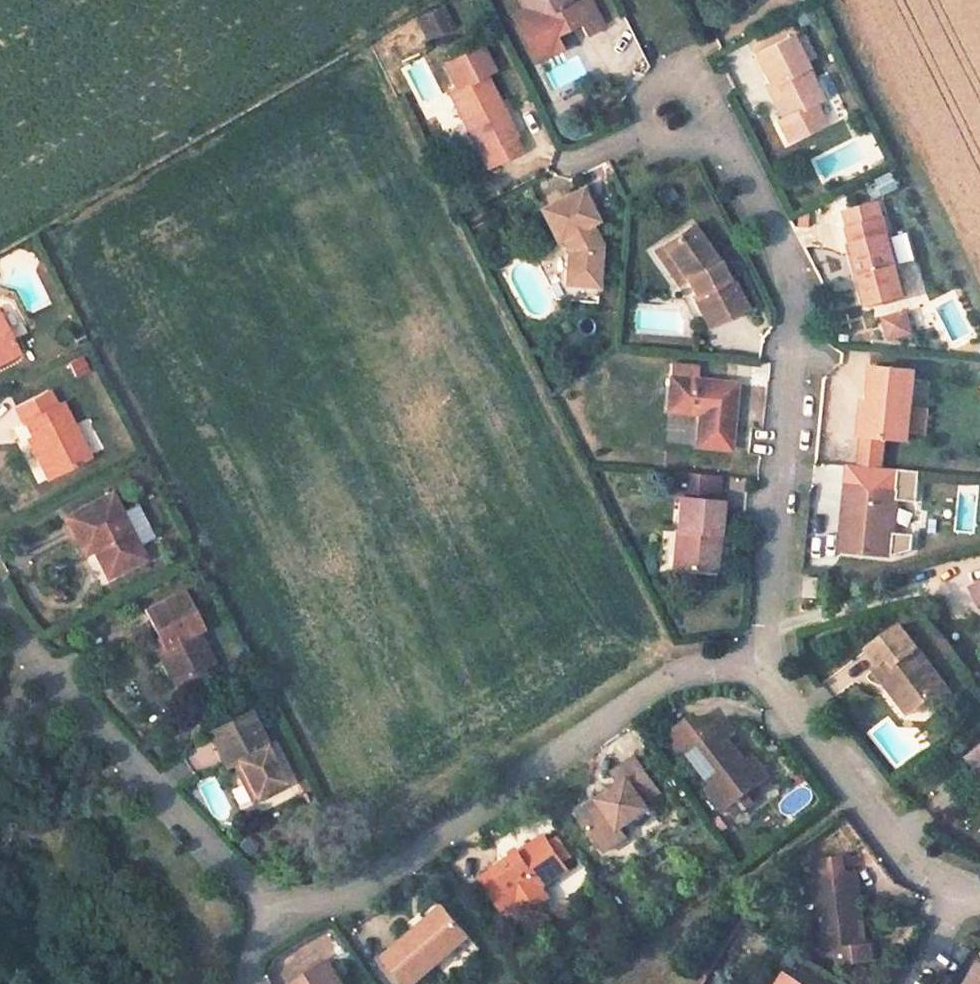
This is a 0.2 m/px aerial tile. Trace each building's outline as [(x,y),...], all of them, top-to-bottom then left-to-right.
[(563,45),(555,29),(587,12),(595,28),(611,20),(601,0),(580,0),(576,2),(575,0),(526,0),(529,5),(515,12),(539,57),(563,45)] [(451,1),(432,9),(441,27),(459,19),(451,1)] [(582,38),(608,85),(649,64),(623,16),(582,38)] [(811,76),(787,29),(750,48),(771,88),(769,90),(780,112),(775,115),(786,135),(822,116),(811,96),(803,80),(811,76)] [(462,80),(454,85),(481,142),(488,158),(489,159),(523,142),(502,96),(508,93),(494,65),(500,62),(490,40),(452,58),(462,80)] [(819,92),(811,76),(803,80),(811,96),(819,92)] [(488,158),(481,142),(468,149),(475,164),(488,158)] [(564,228),(568,235),(564,250),(593,258),(605,235),(592,212),(599,209),(582,182),(543,202),(559,231),(564,228)] [(846,203),(850,217),(885,208),(881,193),(846,203)] [(907,288),(885,208),(850,217),(865,270),(859,272),(866,299),(907,288)] [(690,286),(705,319),(744,302),(726,264),(719,267),(710,252),(711,252),(691,217),(662,234),(683,269),(692,284),(690,286)] [(649,242),(670,277),(683,269),(662,234),(649,242)] [(949,344),(972,335),(956,294),(933,303),(949,344)] [(906,305),(885,311),(890,330),(912,324),(906,305)] [(21,354),(0,312),(0,365),(21,354)] [(698,357),(674,354),(669,405),(702,408),(699,442),(730,445),(736,377),(697,374),(698,357)] [(908,426),(912,362),(871,359),(870,391),(863,390),(861,423),(868,423),(908,426)] [(26,424),(52,477),(91,457),(66,404),(58,408),(51,395),(15,414),(22,427),(26,424)] [(721,470),(679,466),(676,486),(680,486),(676,518),(685,520),(680,559),(717,563),(724,492),(718,491),(721,470)] [(840,517),(838,546),(897,551),(902,481),(844,476),(843,493),(849,493),(847,517),(840,517)] [(90,538),(107,574),(147,553),(114,488),(69,510),(84,540),(90,538)] [(141,603),(160,642),(152,646),(168,679),(211,658),(195,624),(202,621),(182,584),(141,603)] [(946,681),(901,619),(868,641),(881,660),(874,665),(884,679),(891,675),(911,705),(946,681)] [(221,759),(240,795),(271,781),(252,743),(258,741),(244,713),(201,732),(216,761),(221,759)] [(692,737),(718,778),(714,780),(727,800),(756,781),(742,759),(747,756),(730,731),(735,728),(727,715),(705,728),(695,713),(672,727),(682,743),(692,737)] [(969,756),(979,771),(979,748),(969,756)] [(756,781),(769,772),(755,750),(747,756),(742,759),(756,781)] [(625,826),(655,807),(652,803),(664,794),(636,754),(615,769),(624,782),(603,796),(607,801),(587,815),(609,848),(630,835),(625,826)] [(553,833),(488,875),(507,903),(521,894),(529,908),(555,891),(549,883),(576,866),(553,833)] [(845,854),(817,857),(820,893),(823,912),(827,948),(841,946),(842,956),(846,957),(873,954),(872,939),(862,940),(858,905),(863,905),(858,870),(847,871),(845,854)] [(820,893),(809,894),(811,913),(823,912),(820,893)] [(423,940),(453,913),(448,908),(418,935),(423,940)] [(387,961),(407,983),(419,983),(474,935),(453,913),(423,940),(418,935),(387,961)] [(329,952),(291,975),(298,983),(350,983),(329,952)] [(789,969),(780,983),(812,983),(789,969)] [(978,972),(971,983),(979,983),(979,973),(978,972)]
